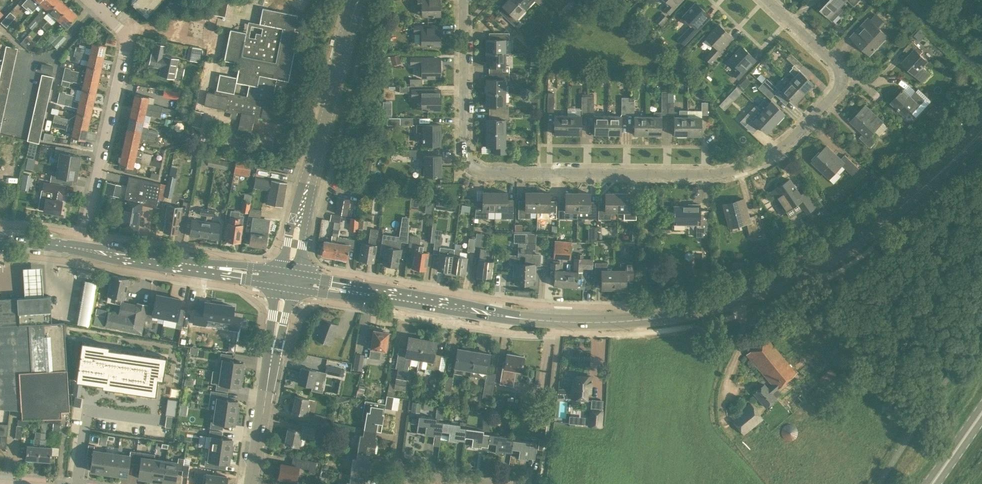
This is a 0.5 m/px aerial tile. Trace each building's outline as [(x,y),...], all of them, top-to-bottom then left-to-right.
[(32,11),(39,3),(42,0),(26,0),(22,5),(25,8),(27,7),(32,11)] [(39,3),(44,7),(38,13),(39,13),(28,26),(32,30),(48,11),(58,0),(42,0),(39,3)] [(68,7),(61,0),(58,0),(48,11),(57,19),(68,7)] [(130,1),(146,15),(160,0),(131,0),(130,1)] [(212,3),(210,14),(225,17),(228,0),(215,0),(212,3)] [(439,1),(439,0),(418,0),(418,7),(422,7),(422,16),(440,16),(439,1)] [(525,8),(516,0),(506,0),(502,5),(506,9),(501,14),(514,25),(519,20),(516,18),(525,8)] [(525,8),(532,0),(516,0),(525,8)] [(669,4),(664,9),(669,14),(681,0),(665,0),(669,4)] [(830,18),(847,0),(829,0),(820,9),(830,18)] [(684,33),(689,38),(710,16),(695,2),(687,12),(682,16),(692,25),(684,33)] [(64,30),(77,15),(68,7),(57,19),(62,24),(60,26),(64,30)] [(290,81),(301,14),(264,8),(261,22),(257,22),(257,18),(248,16),(246,31),(231,29),(226,60),(241,63),(239,76),(218,73),(215,93),(207,91),(205,106),(232,110),(231,117),(240,118),(241,112),(251,114),(260,116),(259,119),(284,123),(286,109),(273,106),(277,78),(290,81)] [(9,11),(0,21),(0,22),(5,27),(14,16),(9,11)] [(668,19),(663,14),(656,22),(662,26),(668,19)] [(851,37),(870,55),(888,36),(869,18),(851,37)] [(52,25),(48,21),(42,27),(47,31),(52,25)] [(705,38),(714,47),(704,58),(712,66),(719,58),(717,55),(728,42),(724,38),(728,34),(718,24),(705,38)] [(421,46),(440,45),(440,32),(440,25),(432,25),(414,26),(414,32),(421,32),(421,46)] [(61,34),(57,30),(51,35),(56,40),(61,34)] [(486,39),(486,53),(504,53),(504,39),(509,39),(509,33),(491,33),(491,39),(486,39)] [(28,50),(35,43),(27,35),(20,43),(28,50)] [(909,55),(902,63),(914,75),(922,82),(929,74),(921,67),(927,61),(920,54),(923,51),(912,40),(904,49),(909,55)] [(106,45),(92,42),(89,54),(84,53),(85,48),(75,46),(74,51),(103,58),(106,45)] [(152,53),(149,65),(161,68),(159,75),(174,78),(178,59),(164,56),(166,46),(154,43),(152,53)] [(6,45),(5,51),(16,54),(18,48),(6,45)] [(186,59),(199,62),(202,49),(189,46),(186,59)] [(738,79),(756,60),(741,46),(728,59),(738,68),(733,74),(738,79)] [(87,66),(100,69),(103,58),(74,51),(70,50),(69,55),(82,58),(82,59),(88,60),(87,66)] [(3,57),(15,59),(16,54),(5,51),(3,57)] [(504,65),(504,53),(486,53),(486,66),(492,66),(492,73),(509,73),(509,65),(504,65)] [(682,53),(678,57),(683,62),(687,58),(682,53)] [(789,71),(794,76),(789,81),(803,94),(812,84),(799,71),(800,71),(798,69),(802,65),(790,53),(786,58),(793,65),(789,71)] [(400,61),(399,54),(390,56),(391,63),(400,61)] [(15,59),(3,57),(2,63),(14,65),(15,59)] [(421,78),(440,77),(440,57),(410,57),(410,64),(421,64),(421,78)] [(1,68),(13,71),(14,65),(2,63),(1,68)] [(40,69),(52,72),(53,66),(42,63),(40,69)] [(80,72),(78,77),(98,81),(100,69),(87,66),(86,72),(80,71),(80,72)] [(78,77),(80,72),(71,70),(71,68),(65,67),(63,74),(78,77)] [(11,76),(13,71),(1,68),(0,73),(0,74),(11,76)] [(509,79),(509,73),(492,73),(492,79),(486,79),(486,93),(504,92),(504,79),(509,79)] [(0,74),(0,80),(10,82),(11,76),(0,74)] [(42,74),(40,80),(52,82),(53,76),(42,74)] [(78,77),(63,74),(62,80),(73,83),(73,82),(77,83),(78,77)] [(78,77),(77,83),(83,84),(82,90),(95,93),(98,81),(78,77)] [(747,77),(741,83),(744,87),(750,81),(747,77)] [(762,83),(765,86),(774,94),(778,90),(766,79),(762,83)] [(794,103),(803,94),(789,81),(781,90),(794,103)] [(770,98),(774,94),(765,86),(761,90),(770,98)] [(726,99),(731,104),(741,93),(736,88),(726,99)] [(179,92),(164,89),(163,97),(178,99),(179,92)] [(421,110),(440,110),(440,89),(411,89),(411,96),(421,96),(421,110)] [(902,89),(891,102),(897,108),(905,115),(909,110),(912,113),(925,100),(916,91),(910,97),(902,89)] [(73,101),(93,105),(95,93),(82,90),(79,102),(73,101)] [(60,91),(58,97),(73,101),(74,96),(65,94),(66,92),(60,91)] [(504,106),(504,92),(486,93),(486,106),(492,106),(492,113),(508,113),(508,106),(504,106)] [(161,113),(163,108),(147,104),(149,97),(135,94),(132,106),(161,113)] [(77,114),(90,117),(93,105),(73,101),(58,97),(57,103),(78,108),(77,114)] [(383,101),(383,116),(391,117),(391,101),(383,101)] [(770,101),(761,110),(775,123),(784,113),(770,101)] [(944,111),(945,113),(950,107),(949,106),(946,103),(940,108),(944,111)] [(865,105),(850,121),(863,133),(860,137),(871,147),(876,141),(870,135),(882,121),(865,105)] [(130,118),(143,121),(145,115),(150,116),(151,115),(160,118),(161,113),(132,106),(130,118)] [(162,108),(161,113),(165,114),(175,116),(176,111),(162,108)] [(687,135),(687,117),(687,110),(679,110),(679,117),(674,117),(674,135),(687,135)] [(687,135),(700,135),(700,110),(687,110),(687,117),(687,135)] [(766,133),(775,123),(761,110),(752,120),(766,133)] [(942,114),(937,110),(932,116),(937,120),(942,114)] [(202,113),(194,111),(192,124),(200,126),(202,113)] [(647,135),(660,135),(660,112),(653,112),(653,116),(647,116),(647,135)] [(508,120),(508,113),(492,113),(492,119),(486,119),(486,133),(504,133),(504,120),(508,120)] [(69,119),(67,124),(74,126),(87,129),(90,117),(77,114),(76,114),(69,119)] [(67,124),(68,119),(59,117),(60,116),(54,115),(52,121),(67,124)] [(554,134),(567,134),(567,115),(554,115),(554,134)] [(580,115),(567,115),(567,134),(580,134),(580,115)] [(594,134),(607,134),(607,116),(594,115),(594,134)] [(620,116),(607,116),(607,134),(620,134),(620,116)] [(634,134),(647,135),(647,116),(634,116),(634,134)] [(148,128),(142,127),(143,121),(130,118),(127,129),(156,136),(157,131),(148,129),(148,128)] [(66,129),(67,124),(52,121),(51,127),(57,128),(57,127),(66,129)] [(259,129),(283,132),(284,123),(260,121),(259,129)] [(67,124),(66,129),(66,130),(73,132),(71,137),(85,140),(87,129),(74,126),(67,124)] [(440,144),(440,124),(436,124),(423,125),(417,125),(417,132),(423,132),(423,144),(440,144)] [(124,141),(138,144),(140,138),(145,140),(145,139),(154,141),(156,136),(127,129),(124,141)] [(920,138),(912,130),(908,134),(916,142),(920,138)] [(504,146),(504,133),(486,133),(485,146),(492,146),(492,152),(489,152),(489,153),(509,153),(509,146),(504,146)] [(39,143),(40,136),(29,134),(27,140),(39,143)] [(38,143),(30,141),(26,157),(34,159),(38,143)] [(152,154),(137,151),(138,144),(124,141),(122,153),(150,160),(152,154)] [(60,157),(58,164),(78,168),(80,156),(67,153),(68,147),(56,146),(54,156),(60,157)] [(854,173),(859,168),(845,154),(841,159),(827,146),(812,161),(829,178),(843,163),(854,173)] [(150,160),(122,153),(119,165),(125,166),(133,168),(134,162),(149,165),(160,167),(161,162),(150,160)] [(440,175),(440,155),(424,155),(424,175),(440,175)] [(207,166),(216,167),(218,159),(209,157),(207,166)] [(251,160),(237,158),(234,174),(249,176),(251,160)] [(228,161),(218,159),(216,167),(226,170),(228,161)] [(76,179),(78,168),(58,164),(57,172),(52,171),(50,181),(62,183),(63,177),(76,179)] [(167,184),(164,197),(171,198),(176,178),(175,178),(177,169),(170,167),(168,177),(167,184)] [(116,176),(114,182),(125,185),(127,179),(116,176)] [(161,183),(130,176),(120,225),(138,228),(143,205),(156,207),(161,183)] [(789,179),(771,191),(779,203),(775,205),(781,214),(797,202),(802,209),(805,206),(809,211),(815,207),(805,192),(800,195),(789,179)] [(267,203),(282,206),(287,183),(271,180),(267,203)] [(62,194),(63,194),(65,186),(44,182),(42,189),(41,189),(38,208),(43,209),(43,211),(60,214),(62,201),(61,200),(62,194)] [(107,195),(118,197),(121,186),(109,183),(107,195)] [(161,183),(158,199),(163,200),(167,184),(161,183)] [(488,210),(495,210),(495,192),(483,192),(483,205),(476,205),(475,218),(488,218),(488,210)] [(507,192),(495,192),(495,210),(501,210),(501,218),(513,218),(513,205),(507,205),(507,192)] [(531,210),(537,210),(537,192),(525,192),(525,206),(518,206),(518,218),(531,218),(531,210)] [(549,193),(537,192),(537,210),(544,210),(544,218),(556,218),(556,206),(549,206),(549,193)] [(571,211),(577,211),(577,193),(565,193),(565,206),(558,206),(558,218),(571,218),(571,211)] [(589,193),(577,193),(577,211),(583,211),(584,218),(596,218),(596,206),(589,206),(589,193)] [(611,211),(617,211),(617,193),(605,193),(605,207),(599,207),(598,219),(611,219),(611,211)] [(629,193),(617,193),(617,211),(624,211),(624,219),(636,219),(636,207),(629,207),(629,193)] [(244,197),(241,212),(249,213),(251,198),(244,197)] [(349,200),(337,197),(334,213),(346,216),(349,200)] [(754,215),(748,216),(744,199),(723,204),(729,228),(748,223),(752,236),(760,234),(754,215)] [(436,201),(435,208),(444,210),(445,202),(436,201)] [(688,206),(673,206),(673,212),(673,214),(673,223),(696,223),(696,237),(707,237),(707,214),(699,214),(699,204),(688,204),(688,206)] [(164,231),(177,233),(177,231),(178,225),(180,225),(182,207),(167,205),(164,231)] [(260,217),(261,210),(250,209),(249,215),(260,217)] [(339,222),(341,216),(331,214),(330,221),(339,222)] [(228,223),(226,240),(238,242),(239,234),(240,234),(242,224),(239,224),(239,218),(230,217),(229,223),(228,223)] [(249,244),(265,247),(269,220),(253,218),(249,244)] [(358,219),(350,218),(349,230),(357,231),(358,219)] [(190,235),(203,237),(206,221),(192,219),(190,235)] [(220,223),(206,221),(203,237),(217,239),(220,223)] [(409,222),(401,221),(400,233),(408,234),(409,222)] [(435,224),(429,223),(427,242),(434,242),(435,224)] [(376,245),(375,245),(376,237),(378,237),(379,230),(370,229),(368,244),(362,243),(359,260),(373,262),(376,245)] [(442,233),(435,232),(434,247),(440,247),(442,233)] [(475,239),(474,246),(481,247),(483,234),(476,233),(475,237),(472,236),(471,238),(475,239)] [(523,284),(525,242),(527,242),(527,234),(515,233),(514,241),(519,241),(519,248),(518,255),(510,255),(510,262),(514,263),(513,277),(515,277),(515,281),(515,283),(523,284)] [(400,257),(401,249),(399,248),(401,237),(383,234),(381,253),(384,253),(383,263),(397,265),(398,257),(400,257)] [(525,242),(523,284),(533,284),(533,279),(535,279),(536,265),(539,265),(539,255),(532,254),(532,248),(536,248),(537,242),(537,234),(527,234),(527,242),(525,242)] [(422,251),(423,245),(418,245),(419,239),(417,236),(410,235),(409,250),(412,251),(411,256),(414,257),(412,268),(425,269),(428,252),(422,251)] [(338,236),(337,242),(334,257),(347,259),(347,257),(350,238),(338,236)] [(466,251),(473,252),(474,246),(475,239),(471,238),(468,238),(466,251)] [(322,255),(334,257),(337,242),(324,240),(322,255)] [(560,258),(563,258),(570,259),(571,242),(554,241),(553,258),(560,258)] [(448,274),(450,274),(454,249),(449,248),(448,254),(440,253),(437,270),(448,271),(448,274)] [(485,249),(480,248),(476,278),(479,278),(479,276),(490,277),(493,261),(484,259),(485,249)] [(459,250),(454,249),(450,274),(453,275),(454,272),(464,274),(466,257),(458,256),(459,250)] [(550,269),(562,270),(563,258),(560,258),(559,260),(553,260),(553,262),(550,262),(550,269)] [(573,271),(566,270),(565,270),(564,286),(577,287),(577,279),(581,279),(582,268),(592,269),(593,259),(573,258),(573,271)] [(601,288),(613,288),(613,271),(607,271),(607,262),(595,262),(594,275),(601,275),(601,288)] [(619,271),(613,271),(613,288),(625,288),(625,280),(632,280),(632,262),(619,262),(619,271)] [(43,296),(41,268),(23,269),(25,297),(43,296)] [(565,270),(562,270),(550,269),(550,277),(553,277),(553,286),(564,286),(565,270)] [(108,296),(107,301),(114,302),(119,276),(111,275),(107,295),(108,296)] [(123,302),(129,278),(119,276),(114,302),(119,304),(120,302),(123,302)] [(90,319),(97,282),(84,281),(76,325),(88,327),(90,319)] [(152,315),(164,317),(168,297),(156,294),(154,306),(148,305),(145,317),(151,318),(152,315)] [(22,410),(22,418),(29,418),(42,418),(61,417),(62,417),(61,410),(69,410),(65,339),(64,326),(64,323),(64,321),(52,322),(50,295),(43,296),(25,297),(17,297),(16,296),(10,296),(8,298),(0,298),(0,408),(22,410)] [(181,299),(168,297),(164,317),(176,319),(176,323),(182,324),(184,312),(178,311),(181,299)] [(221,301),(213,300),(212,303),(205,302),(205,304),(197,303),(194,323),(205,325),(206,317),(230,321),(229,329),(237,330),(239,317),(232,316),(233,306),(221,304),(221,301)] [(137,302),(136,304),(123,302),(120,302),(119,304),(120,304),(118,313),(108,311),(106,321),(105,326),(132,331),(142,333),(148,304),(137,302)] [(105,316),(95,314),(94,319),(93,323),(103,325),(105,316)] [(314,339),(330,345),(338,324),(322,318),(314,339)] [(380,349),(385,350),(388,332),(374,330),(372,341),(369,340),(368,347),(371,348),(369,357),(379,359),(380,349)] [(399,347),(395,368),(400,369),(399,372),(396,372),(394,383),(389,382),(387,395),(393,396),(394,389),(405,390),(408,370),(408,365),(410,366),(411,358),(418,359),(422,339),(409,337),(408,336),(406,349),(399,347)] [(772,385),(768,388),(764,384),(753,393),(756,396),(765,407),(775,397),(772,393),(796,373),(768,340),(766,337),(746,354),(772,385)] [(436,341),(436,342),(422,339),(418,359),(426,361),(425,369),(431,370),(430,374),(437,376),(441,355),(434,354),(436,341)] [(82,342),(76,381),(102,385),(102,387),(110,388),(128,391),(155,395),(157,379),(160,379),(163,379),(164,374),(166,357),(109,348),(109,346),(82,342)] [(600,355),(602,352),(593,347),(587,357),(596,362),(600,355)] [(473,351),(457,348),(453,372),(469,375),(473,351)] [(469,375),(485,378),(489,353),(473,351),(469,375)] [(221,371),(243,375),(244,369),(242,368),(243,362),(232,360),(233,355),(221,353),(220,359),(222,359),(221,371)] [(355,353),(353,369),(361,371),(364,355),(355,353)] [(499,384),(513,386),(514,381),(521,382),(523,370),(521,370),(523,356),(506,353),(504,367),(502,367),(499,384)] [(328,360),(325,373),(343,376),(345,363),(328,360)] [(298,383),(312,386),(314,378),(321,379),(323,372),(301,367),(298,383)] [(819,379),(825,385),(828,382),(836,375),(830,369),(819,379)] [(243,375),(221,371),(219,384),(216,383),(216,389),(227,391),(228,385),(240,387),(241,381),(242,381),(243,375)] [(453,377),(444,375),(439,402),(448,403),(453,377)] [(574,378),(573,379),(572,390),(558,389),(557,398),(572,399),(572,398),(586,398),(587,392),(590,392),(591,376),(577,375),(577,377),(574,378)] [(83,382),(74,382),(73,394),(83,395),(83,382)] [(482,398),(491,399),(493,385),(484,383),(482,398)] [(215,410),(238,413),(239,407),(237,407),(238,400),(226,399),(227,393),(215,391),(214,397),(217,398),(215,410)] [(294,400),(291,411),(307,415),(309,407),(307,406),(308,399),(295,396),(294,400)] [(165,415),(175,416),(178,400),(167,398),(165,415)] [(376,431),(381,431),(385,408),(383,408),(384,404),(357,399),(356,403),(363,412),(361,420),(365,421),(363,428),(355,427),(376,431)] [(589,425),(600,426),(602,401),(596,400),(595,411),(590,411),(589,425)] [(419,403),(412,402),(411,412),(418,413),(419,403)] [(763,419),(752,406),(750,403),(730,419),(743,434),(763,419)] [(181,404),(180,413),(187,414),(188,405),(181,404)] [(434,433),(440,433),(442,418),(444,407),(436,406),(435,417),(418,415),(416,432),(434,434),(434,433)] [(238,413),(215,410),(213,422),(211,422),(210,427),(222,429),(223,423),(234,425),(235,419),(237,419),(238,413)] [(314,413),(312,422),(325,425),(327,416),(314,413)] [(586,425),(587,417),(571,414),(570,422),(586,425)] [(39,446),(38,460),(50,461),(51,447),(47,447),(47,443),(49,443),(49,439),(45,439),(46,422),(53,423),(52,433),(60,434),(61,417),(42,418),(41,432),(40,432),(39,446)] [(22,420),(18,419),(17,425),(16,425),(15,438),(21,439),(23,426),(28,427),(29,418),(22,418),(22,420)] [(443,418),(442,418),(440,433),(441,430),(449,431),(448,439),(457,440),(457,439),(463,440),(465,424),(442,421),(443,418)] [(487,446),(489,430),(481,429),(482,428),(466,424),(465,424),(463,440),(472,441),(471,445),(481,447),(481,445),(487,446)] [(798,427),(783,424),(780,437),(795,440),(798,427)] [(288,428),(284,443),(298,446),(300,437),(312,439),(314,428),(302,426),(301,431),(288,428)] [(354,434),(360,435),(357,452),(369,454),(374,455),(377,437),(375,437),(376,431),(355,427),(354,434)] [(209,448),(232,452),(233,445),(231,445),(232,439),(221,437),(222,431),(210,430),(209,436),(211,436),(209,448)] [(489,433),(489,430),(487,446),(488,442),(496,443),(495,451),(504,453),(505,451),(510,452),(513,436),(489,433)] [(26,459),(38,460),(39,446),(40,432),(35,432),(34,438),(33,438),(33,446),(27,445),(26,459)] [(536,443),(513,439),(513,436),(510,452),(518,453),(518,458),(527,459),(528,457),(534,458),(536,443)] [(102,472),(105,452),(93,450),(94,445),(88,444),(86,456),(92,457),(90,471),(102,472)] [(232,452),(209,448),(208,460),(205,460),(204,466),(216,468),(217,462),(228,463),(229,457),(231,458),(232,452)] [(370,460),(368,460),(369,454),(357,452),(348,450),(347,457),(353,458),(350,474),(347,474),(363,477),(367,478),(370,460)] [(129,455),(117,453),(114,474),(126,476),(128,462),(134,463),(136,451),(130,451),(129,455)] [(154,454),(136,451),(134,463),(140,464),(138,478),(150,479),(154,454)] [(105,452),(102,472),(114,474),(117,453),(105,452)] [(155,454),(154,454),(150,479),(162,481),(165,460),(154,459),(155,454)] [(177,462),(165,460),(162,481),(175,483),(177,469),(182,470),(183,464),(184,458),(178,457),(177,462)] [(278,478),(296,481),(298,467),(309,469),(308,472),(314,473),(317,462),(293,457),(291,465),(281,463),(278,478)] [(227,477),(204,473),(202,483),(226,483),(227,477)] [(347,474),(346,483),(363,483),(362,483),(363,477),(347,474)]
